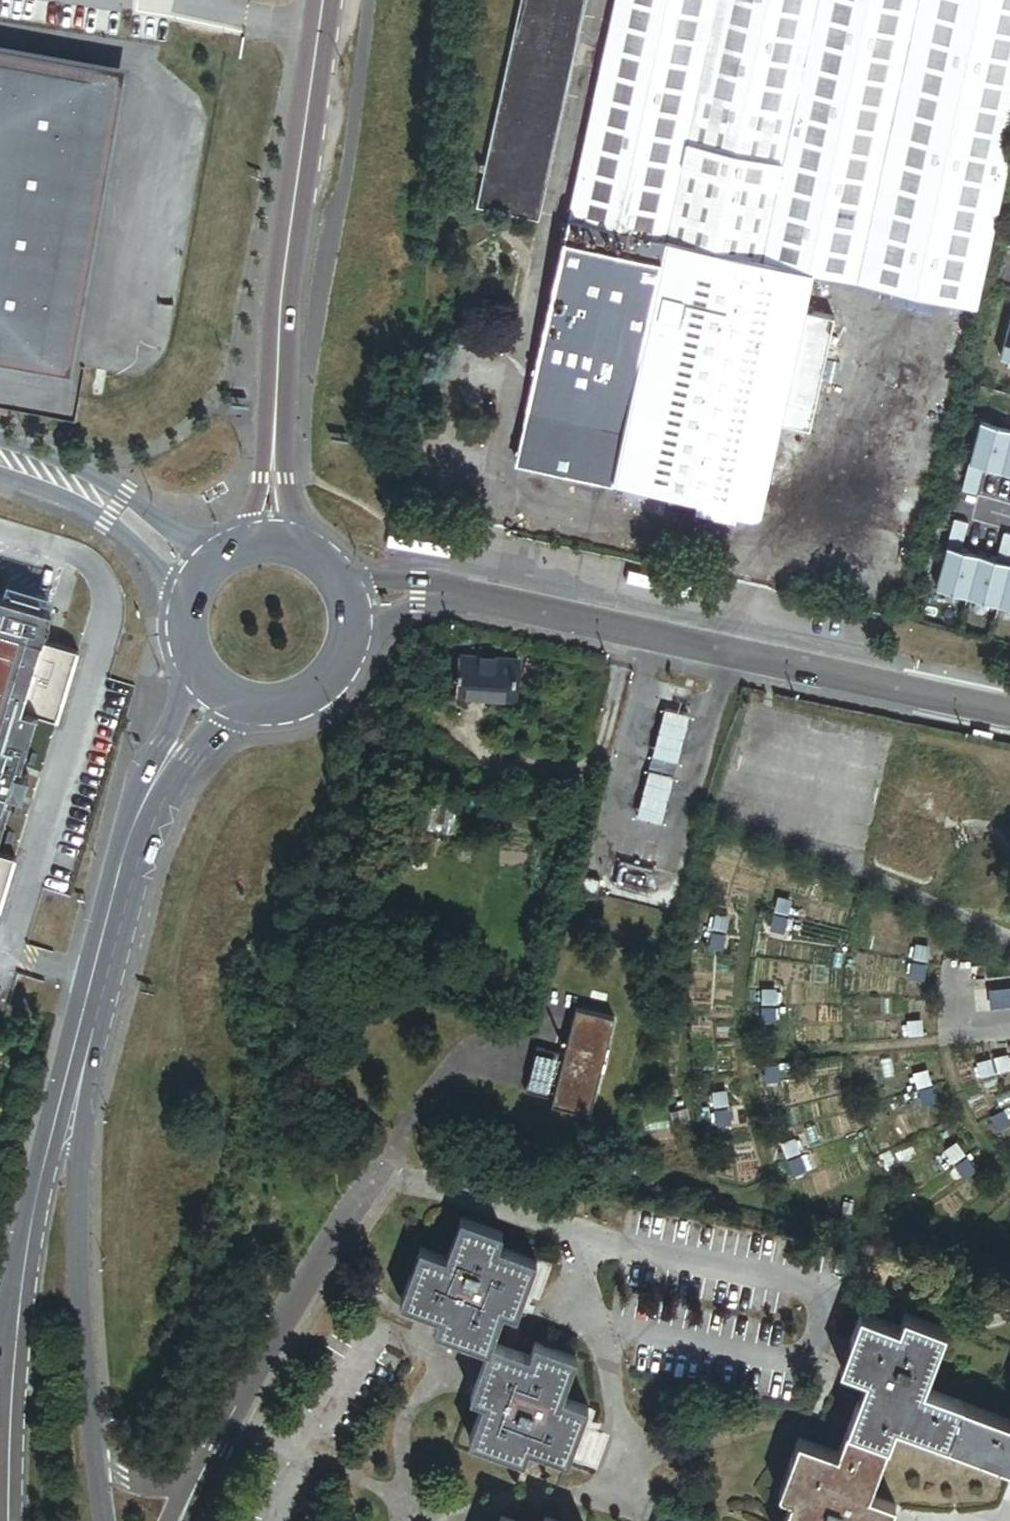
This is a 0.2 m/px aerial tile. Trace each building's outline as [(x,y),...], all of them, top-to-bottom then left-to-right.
[(476,209),(536,222),(583,0),(521,0),(476,209)] [(615,486),(706,505),(727,510),(760,517),(779,426),(811,433),(835,320),(803,314),(811,276),(974,311),(1009,142),(1009,0),(614,0),(514,464),(615,486)] [(43,357),(56,288),(53,287),(85,110),(88,111),(93,82),(20,69),(15,95),(0,93),(0,350),(43,357)] [(1009,361),(1009,319),(1008,319),(997,358),(1009,361)] [(959,492),(973,495),(980,466),(999,471),(1009,432),(978,423),(959,492)] [(1009,432),(999,471),(1009,474),(1009,432)] [(727,510),(706,505),(704,514),(725,519),(727,510)] [(965,525),(951,521),(933,589),(965,597),(975,559),(957,554),(965,525)] [(1009,553),(1009,537),(1001,534),(993,563),(975,559),(965,597),(996,606),(1009,553)] [(996,606),(1009,610),(1009,553),(996,606)] [(51,614),(55,600),(6,585),(2,599),(51,614)] [(38,714),(22,709),(42,643),(51,614),(2,599),(0,598),(0,841),(12,801),(7,800),(9,794),(23,798),(30,776),(16,772),(17,766),(22,767),(38,714)] [(59,721),(79,654),(42,643),(22,709),(38,714),(59,721)] [(461,658),(457,698),(518,703),(521,663),(461,658)] [(691,725),(664,719),(635,825),(661,832),(691,725)] [(15,859),(0,855),(0,909),(15,859)] [(580,882),(577,894),(597,900),(600,888),(580,882)] [(532,1053),(520,1097),(548,1105),(546,1111),(585,1121),(612,1025),(573,1015),(560,1061),(532,1053)] [(489,1354),(493,1344),(505,1312),(515,1315),(535,1261),(497,1247),(501,1235),(461,1220),(446,1259),(421,1249),(401,1304),(439,1318),(434,1333),(489,1354)] [(867,1378),(847,1431),(888,1446),(895,1426),(946,1445),(962,1404),(925,1390),(946,1331),(905,1316),(901,1329),(860,1314),(841,1368),(867,1378)] [(531,1358),(493,1344),(489,1354),(472,1399),(484,1404),(469,1442),(523,1462),(529,1448),(567,1463),(587,1409),(562,1399),(577,1360),(536,1345),(531,1358)] [(962,1404),(946,1445),(1009,1468),(1009,1422),(962,1404)] [(946,1445),(895,1426),(888,1446),(869,1497),(895,1506),(889,1520),(1009,1520),(1009,1468),(946,1445)] [(847,1431),(838,1456),(800,1442),(780,1495),(793,1500),(786,1520),(889,1520),(895,1506),(869,1497),(888,1446),(847,1431)]
